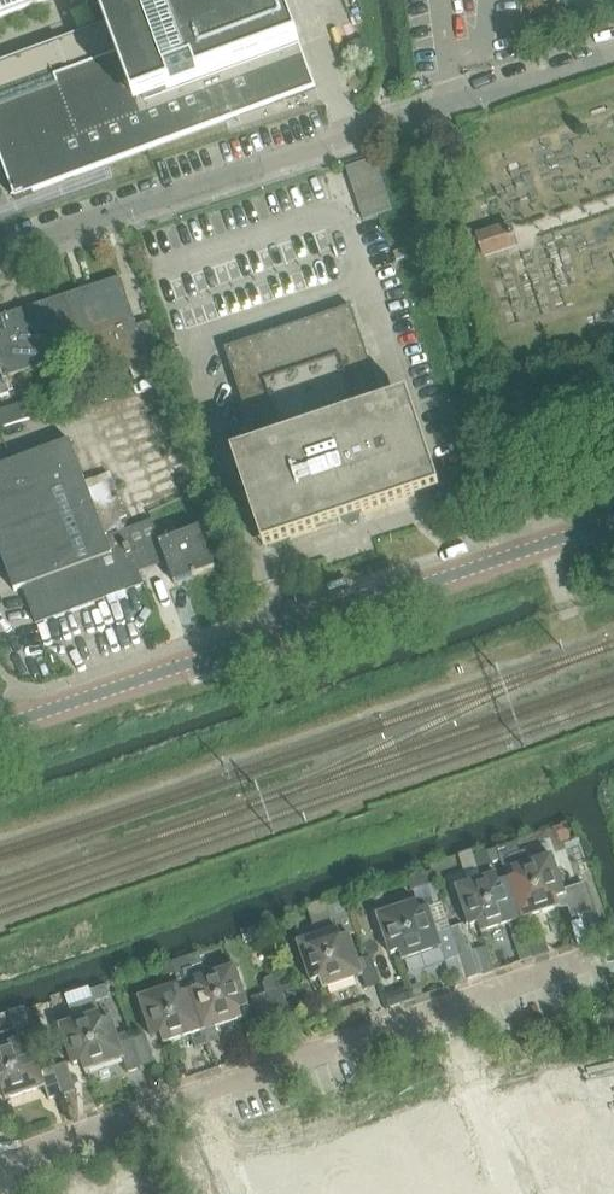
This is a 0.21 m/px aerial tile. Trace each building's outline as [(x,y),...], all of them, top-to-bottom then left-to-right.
[(125,17),(94,29),(100,47),(106,61),(0,100),(0,156),(16,199),(317,89),(284,0),(119,0),(125,17)] [(52,0),(0,0),(0,19),(52,0)] [(376,158),(347,168),(364,220),(393,210),(376,158)] [(511,225),(488,233),(479,236),(486,256),(518,245),(511,225)] [(397,261),(406,257),(403,249),(394,252),(397,261)] [(549,302),(541,252),(483,261),(491,311),(549,302)] [(4,379),(94,349),(105,378),(150,363),(154,375),(170,369),(152,321),(138,325),(122,277),(0,318),(0,365),(4,379)] [(361,517),(441,490),(410,397),(382,406),(381,405),(385,404),(352,306),(226,349),(258,446),(262,445),(263,446),(234,456),(266,549),(345,522),(347,524),(350,525),(351,525),(353,525),(355,525),(357,524),(358,523),(359,522),(360,521),(361,519),(361,518),(361,517)] [(10,396),(4,379),(0,365),(0,400),(10,396)] [(0,412),(0,422),(2,426),(41,413),(35,400),(0,412)] [(0,454),(0,516),(31,613),(150,575),(144,557),(169,549),(155,503),(119,514),(103,465),(91,469),(79,429),(0,454)] [(520,854),(517,843),(507,846),(510,857),(514,869),(513,869),(516,878),(557,898),(560,907),(567,905),(572,918),(593,911),(584,883),(564,890),(553,856),(529,864),(525,852),(520,854)] [(498,849),(502,859),(510,857),(507,846),(498,849)] [(502,859),(498,849),(489,852),(493,862),(502,859)] [(477,864),(482,880),(457,888),(470,927),(479,925),(500,883),(497,875),(493,862),(489,852),(480,855),(475,857),(477,864)] [(432,872),(423,875),(427,886),(427,887),(436,884),(432,872)] [(423,875),(408,880),(412,891),(427,886),(423,875)] [(507,881),(521,921),(560,907),(557,898),(516,878),(507,881)] [(500,883),(479,925),(482,934),(521,921),(507,881),(500,883)] [(421,911),(399,953),(402,961),(441,948),(446,961),(460,956),(451,929),(438,934),(429,908),(433,907),(430,899),(418,903),(421,911)] [(329,908),(312,914),(316,925),(333,919),(335,919),(349,914),(345,903),(329,908)] [(391,955),(399,953),(421,911),(418,903),(378,916),(391,955)] [(310,914),(292,920),(296,930),(314,923),(310,914)] [(342,939),(321,981),(323,989),(362,975),(367,988),(381,984),(372,957),(358,961),(350,936),(355,934),(349,914),(335,919),(335,920),(339,931),(342,939)] [(342,939),(339,931),(335,920),(314,927),(314,926),(295,932),(313,983),(321,981),(342,939)] [(464,925),(451,929),(460,956),(473,952),(464,925)] [(544,938),(528,943),(530,947),(533,958),(549,953),(548,952),(544,938)] [(494,971),(486,947),(473,952),(460,956),(468,980),(469,981),(481,976),(494,972),(494,971)] [(530,947),(518,951),(521,961),(521,962),(533,958),(530,947)] [(190,957),(194,968),(203,965),(200,954),(190,957)] [(194,968),(190,957),(181,960),(184,971),(193,968),(194,968)] [(184,971),(181,960),(171,963),(175,974),(184,971)] [(249,1007),(246,1000),(234,962),(220,967),(222,972),(197,981),(196,981),(199,989),(240,1010),(249,1007)] [(175,974),(171,963),(161,967),(165,978),(175,974)] [(240,1010),(199,989),(196,981),(197,981),(193,968),(184,971),(190,991),(204,1031),(243,1018),(240,1010)] [(280,968),(273,970),(279,989),(286,987),(280,968)] [(204,1031),(190,991),(184,971),(175,974),(179,987),(180,986),(183,994),(162,1036),(165,1044),(204,1031)] [(267,978),(264,984),(267,991),(278,988),(274,976),(267,978)] [(420,983),(412,986),(416,996),(424,993),(420,983)] [(278,989),(287,1016),(301,1012),(292,985),(286,987),(279,989),(278,989)] [(91,991),(94,1000),(95,1003),(111,997),(107,986),(91,991)] [(154,1039),(162,1036),(183,994),(180,986),(179,987),(140,999),(154,1039)] [(411,987),(398,991),(402,1003),(403,1003),(415,999),(415,998),(411,987)] [(274,1021),(287,1016),(278,989),(265,994),(274,1021)] [(252,998),(254,1004),(261,1025),(274,1021),(265,994),(252,998)] [(71,1008),(75,1022),(61,1027),(75,1066),(83,1063),(104,1021),(101,1013),(99,1014),(95,1003),(94,1000),(71,1008)] [(315,1007),(301,1012),(305,1024),(320,1019),(315,1007)] [(17,1030),(18,1030),(32,1025),(29,1013),(13,1018),(17,1030)] [(104,1021),(83,1063),(86,1071),(125,1058),(129,1071),(142,1067),(136,1047),(133,1040),(121,1044),(118,1036),(112,1019),(104,1021)] [(24,1049),(22,1041),(18,1030),(17,1030),(0,1035),(0,1091),(4,1090),(24,1049)] [(130,1032),(118,1036),(121,1044),(133,1040),(130,1032)] [(147,1036),(133,1040),(136,1047),(149,1043),(147,1036)] [(251,1044),(246,1046),(248,1054),(254,1052),(251,1044)] [(4,1090),(7,1098),(46,1085),(50,1098),(64,1094),(54,1066),(42,1071),(33,1046),(24,1049),(4,1090)] [(192,1050),(182,1053),(186,1064),(196,1061),(192,1050)]
